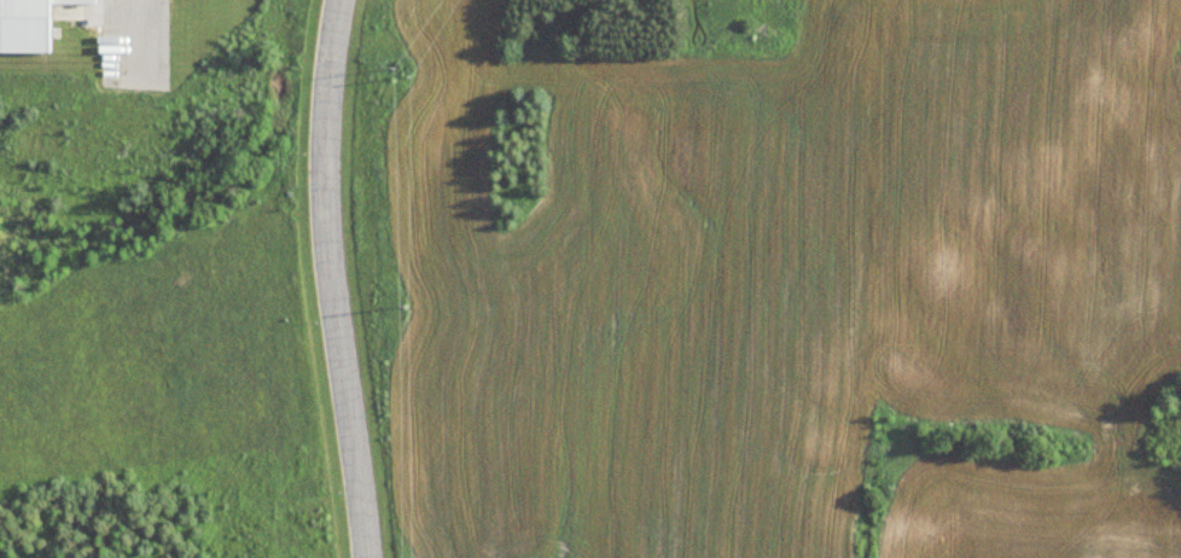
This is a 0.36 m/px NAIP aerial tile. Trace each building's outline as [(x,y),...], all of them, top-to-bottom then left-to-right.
[(45,54),(45,0),(0,0),(0,54),(45,54)]
